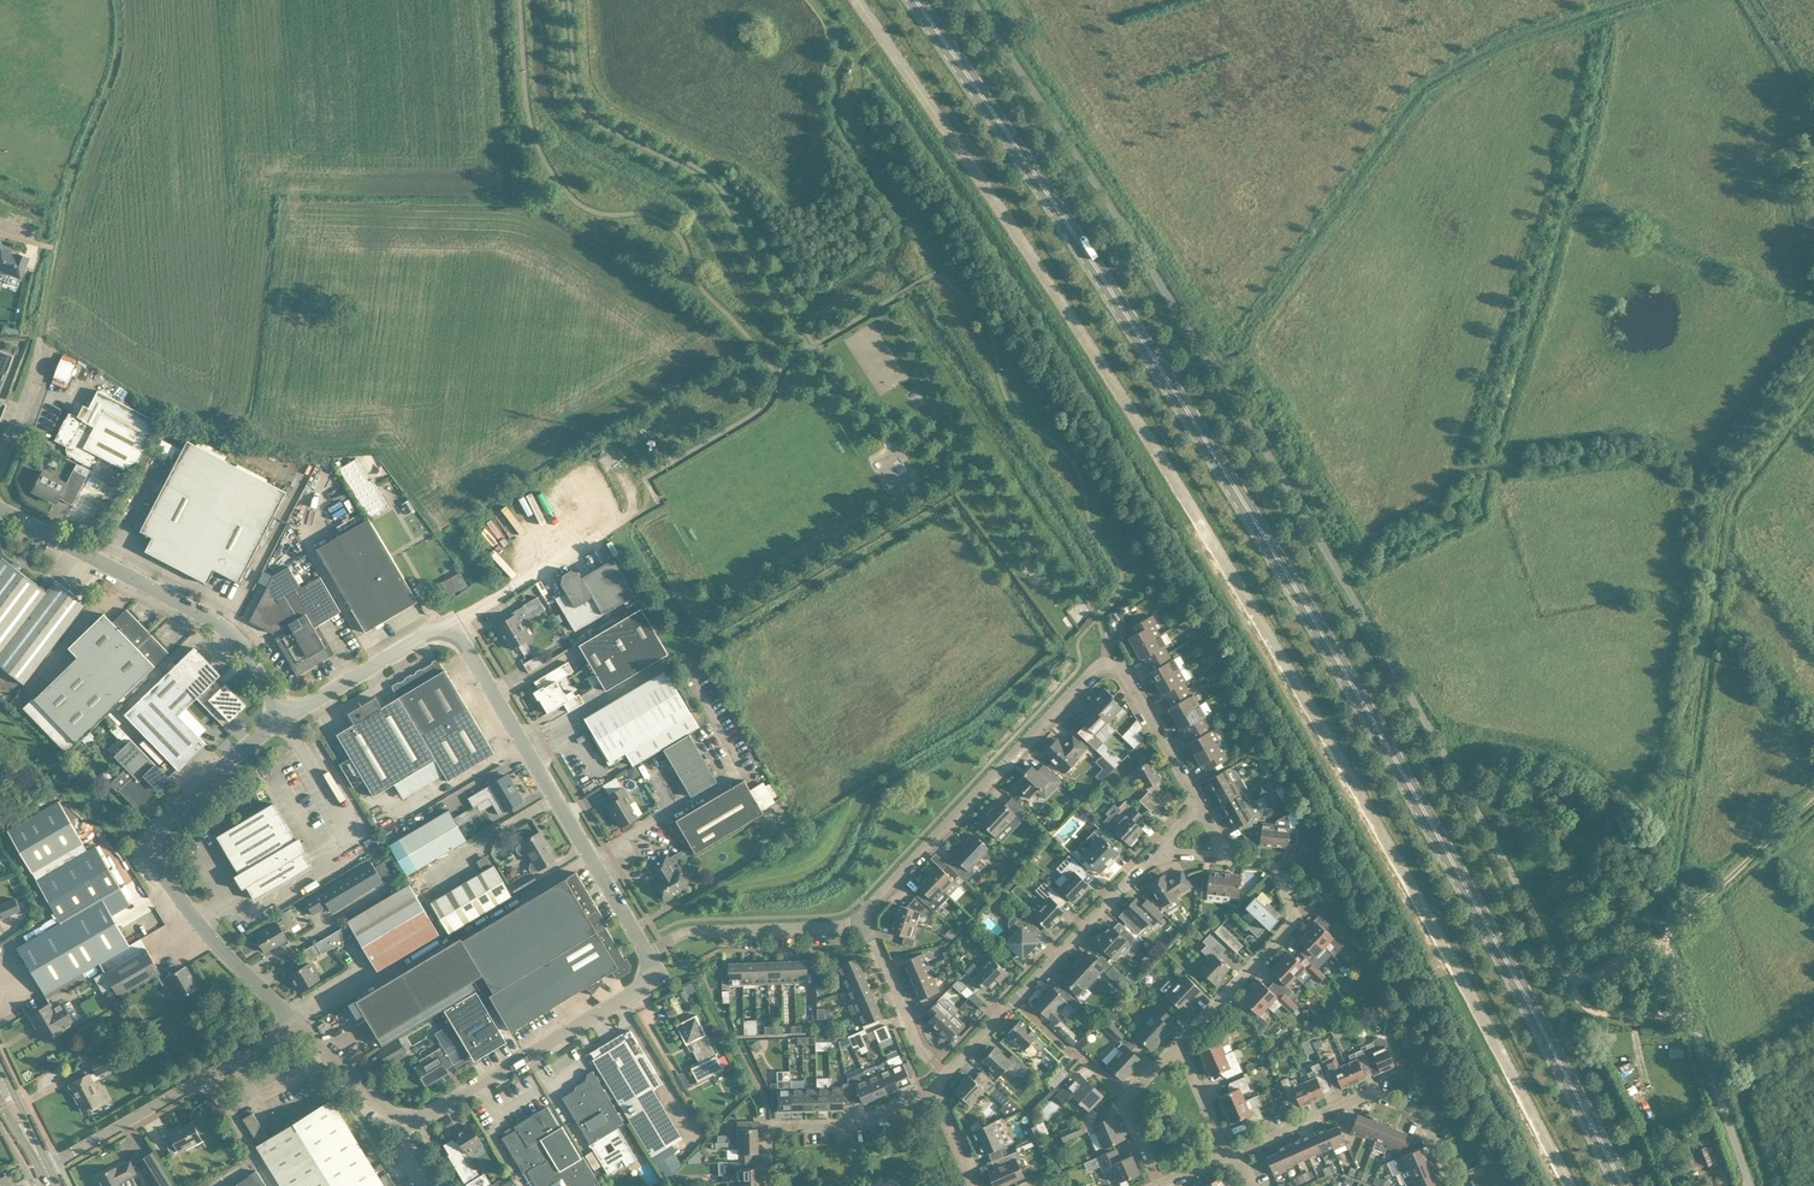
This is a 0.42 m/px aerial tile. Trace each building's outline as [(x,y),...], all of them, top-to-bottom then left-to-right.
[(2,279),(5,271),(22,278),(29,258),(19,254),(18,256),(2,249),(0,253),(0,278),(2,279)] [(6,370),(4,369),(5,366),(6,366),(7,366),(8,366),(9,366),(10,365),(11,364),(14,356),(0,351),(0,386),(6,370)] [(52,383),(67,388),(78,358),(63,353),(52,383)] [(70,413),(55,440),(67,447),(69,448),(68,449),(70,454),(71,455),(71,456),(76,458),(78,459),(77,460),(83,463),(84,462),(90,465),(91,462),(92,463),(97,455),(133,473),(138,463),(150,439),(159,422),(98,390),(83,420),(70,413)] [(187,441),(182,451),(157,437),(150,450),(176,463),(140,531),(153,537),(146,551),(208,583),(215,570),(239,582),(286,492),(187,441)] [(356,459),(340,469),(369,518),(389,506),(372,479),(369,481),(356,459)] [(33,483),(33,487),(34,488),(33,491),(51,500),(57,503),(58,502),(60,498),(73,504),(91,470),(77,462),(73,470),(76,472),(72,481),(68,478),(66,483),(43,471),(42,473),(40,473),(37,475),(34,479),(33,483)] [(408,500),(403,503),(406,507),(409,513),(414,510),(408,500)] [(271,528),(280,531),(285,519),(276,516),(271,528)] [(352,608),(360,622),(366,632),(376,626),(378,628),(385,624),(383,622),(387,620),(386,618),(406,606),(407,608),(418,601),(404,578),(369,518),(316,549),(351,609),(352,608)] [(428,533),(410,543),(421,563),(428,559),(440,580),(453,573),(440,550),(438,552),(428,533)] [(613,540),(607,543),(613,555),(619,552),(613,540)] [(40,586),(2,557),(0,559),(0,638),(40,586)] [(613,558),(584,575),(606,613),(625,602),(635,596),(613,558)] [(273,633),(289,624),(292,629),(309,619),(315,630),(318,625),(341,612),(320,576),(301,588),(289,566),(273,576),(250,621),(273,633)] [(566,592),(556,598),(562,608),(575,631),(606,613),(584,575),(582,577),(579,572),(571,570),(563,575),(561,583),(566,592)] [(461,573),(442,583),(449,596),(468,586),(461,573)] [(0,638),(0,665),(25,685),(87,604),(56,580),(47,591),(40,586),(0,638)] [(531,651),(525,641),(529,638),(518,620),(526,615),(527,616),(529,617),(530,616),(531,618),(545,610),(537,596),(523,605),(524,605),(512,613),(514,616),(496,626),(502,636),(504,636),(512,649),(518,645),(524,655),(531,651)] [(641,608),(610,627),(637,672),(668,654),(641,608)] [(35,698),(77,742),(169,653),(126,609),(113,622),(104,613),(96,622),(69,648),(78,657),(35,698)] [(1133,635),(1131,636),(1133,641),(1131,643),(1134,648),(1159,634),(1154,624),(1156,623),(1152,615),(1129,628),(1133,635)] [(292,629),(275,638),(297,675),(331,656),(315,630),(309,619),(292,629)] [(613,656),(593,668),(606,691),(637,672),(610,627),(600,633),(613,656)] [(579,645),(593,668),(613,656),(600,633),(579,645)] [(1159,634),(1134,648),(1138,655),(1140,653),(1143,658),(1144,658),(1147,665),(1168,653),(1164,647),(1166,646),(1159,634)] [(1187,643),(1191,650),(1198,645),(1194,638),(1187,643)] [(194,647),(152,687),(179,715),(203,692),(209,699),(222,687),(215,680),(221,675),(194,647)] [(529,671),(544,662),(539,653),(524,663),(529,671)] [(1168,653),(1147,665),(1151,671),(1150,672),(1153,677),(1151,678),(1154,684),(1179,670),(1173,659),(1171,660),(1168,653)] [(392,687),(398,697),(435,759),(448,781),(495,753),(445,669),(444,670),(438,659),(392,687)] [(568,661),(545,675),(534,681),(535,682),(536,682),(540,688),(534,692),(538,700),(539,699),(548,713),(564,703),(569,712),(584,702),(579,693),(575,696),(572,690),(566,694),(564,691),(563,692),(556,681),(574,671),(568,661)] [(609,766),(628,755),(635,766),(699,727),(691,714),(666,670),(585,718),(598,740),(595,741),(609,766)] [(1179,670),(1154,684),(1158,690),(1160,689),(1163,694),(1163,693),(1167,700),(1187,688),(1184,682),(1186,681),(1179,670)] [(226,684),(222,687),(209,699),(219,709),(213,715),(223,726),(229,720),(230,721),(246,705),(226,684)] [(679,688),(693,713),(699,709),(685,685),(679,688)] [(206,744),(179,715),(152,687),(125,714),(179,770),(206,744)] [(1105,688),(1089,705),(1091,706),(1108,722),(1115,715),(1112,711),(1118,705),(1121,708),(1122,708),(1112,698),(1114,697),(1105,688)] [(1187,688),(1167,700),(1171,706),(1170,707),(1173,712),(1171,713),(1174,719),(1199,705),(1193,694),(1191,695),(1187,688)] [(337,734),(343,744),(374,796),(435,759),(398,697),(381,708),(375,697),(348,713),(354,724),(337,734)] [(1199,705),(1174,719),(1178,725),(1180,724),(1183,729),(1183,728),(1187,735),(1207,724),(1204,717),(1205,716),(1199,705)] [(1108,722),(1091,706),(1078,720),(1090,731),(1083,738),(1096,750),(1115,730),(1108,722)] [(109,749),(115,755),(114,756),(126,768),(111,783),(118,791),(119,790),(137,809),(158,788),(159,789),(170,777),(157,764),(156,764),(148,756),(132,739),(131,740),(116,724),(110,729),(126,745),(125,746),(119,740),(109,749)] [(1207,724),(1187,735),(1191,742),(1190,742),(1193,747),(1191,748),(1194,754),(1219,740),(1213,729),(1211,730),(1207,724)] [(1122,736),(1125,739),(1128,742),(1136,734),(1129,728),(1122,736)] [(717,782),(689,734),(663,749),(691,797),(717,782)] [(1044,755),(1049,760),(1051,758),(1065,772),(1077,759),(1077,758),(1086,747),(1072,734),(1065,741),(1067,742),(1063,745),(1057,739),(1044,752),(1046,754),(1044,755)] [(1116,753),(1123,759),(1134,747),(1128,742),(1125,739),(1119,744),(1122,747),(1116,753)] [(1219,740),(1194,754),(1197,760),(1200,759),(1202,764),(1203,764),(1207,770),(1217,764),(1227,759),(1223,752),(1225,751),(1219,740)] [(1110,763),(1102,756),(1100,758),(1099,757),(1095,762),(1109,774),(1115,768),(1110,763)] [(1257,759),(1261,766),(1267,763),(1262,756),(1257,759)] [(1117,757),(1110,763),(1115,768),(1121,761),(1117,757)] [(1149,790),(1139,800),(1151,811),(1161,801),(1154,795),(1160,788),(1156,782),(1160,780),(1150,761),(1134,770),(1144,788),(1146,787),(1149,790)] [(1267,763),(1261,766),(1264,771),(1260,773),(1263,780),(1267,778),(1268,777),(1273,774),(1267,763)] [(1025,778),(1024,777),(1016,786),(1029,798),(1037,790),(1045,798),(1061,781),(1052,772),(1043,764),(1037,771),(1031,766),(1026,772),(1029,774),(1025,778)] [(1212,782),(1210,783),(1215,792),(1234,782),(1241,778),(1239,773),(1237,771),(1235,770),(1233,769),(1230,769),(1229,768),(1210,778),(1212,782)] [(1268,777),(1267,778),(1273,790),(1275,790),(1280,787),(1282,786),(1275,773),(1273,774),(1268,777)] [(522,801),(507,775),(468,798),(473,807),(490,798),(499,814),(522,801)] [(605,784),(611,794),(609,795),(613,802),(608,805),(621,827),(637,817),(629,804),(632,802),(623,787),(622,788),(616,778),(605,784)] [(1234,782),(1215,792),(1221,804),(1240,793),(1248,789),(1241,778),(1234,782)] [(744,780),(676,820),(695,853),(764,813),(744,780)] [(1275,790),(1281,802),(1289,798),(1282,786),(1280,787),(1275,790)] [(1240,793),(1221,804),(1228,816),(1247,805),(1240,793)] [(979,821),(988,829),(995,835),(1007,822),(1010,824),(1016,818),(1019,820),(1027,812),(1012,797),(1004,805),(999,800),(979,821)] [(59,799),(8,829),(37,880),(61,922),(18,947),(45,994),(47,993),(56,988),(66,982),(130,945),(112,914),(130,904),(121,888),(110,869),(97,846),(89,851),(59,799)] [(1113,828),(1121,836),(1130,844),(1143,830),(1134,822),(1141,814),(1133,806),(1126,799),(1118,808),(1120,809),(1111,819),(1117,824),(1113,828)] [(1256,800),(1247,805),(1228,816),(1233,825),(1236,824),(1238,827),(1238,826),(1246,839),(1255,825),(1263,813),(1256,800)] [(274,803),(217,836),(239,873),(235,875),(238,880),(235,881),(236,882),(238,881),(242,888),(246,886),(254,899),(311,866),(303,852),(308,849),(303,842),(306,841),(305,840),(303,841),(300,837),(295,839),(274,803)] [(467,840),(459,826),(454,818),(449,809),(438,815),(393,842),(411,873),(457,846),(467,840)] [(464,812),(454,818),(459,826),(469,820),(464,812)] [(1276,824),(1273,846),(1284,847),(1284,844),(1288,844),(1295,844),(1297,828),(1290,827),(1290,826),(1287,814),(1277,820),(1276,824)] [(1255,825),(1246,839),(1260,840),(1260,841),(1263,842),(1263,844),(1273,846),(1276,824),(1262,823),(1261,826),(1255,825)] [(1083,854),(1079,859),(1082,863),(1086,859),(1099,872),(1100,872),(1098,870),(1107,860),(1109,862),(1118,853),(1100,836),(1099,838),(1092,831),(1077,848),(1083,854)] [(540,832),(518,845),(517,847),(517,848),(517,850),(517,851),(518,853),(520,854),(521,854),(523,854),(525,853),(528,852),(539,870),(554,860),(546,846),(548,845),(540,832)] [(948,864),(964,880),(966,881),(974,873),(973,865),(980,858),(988,858),(988,849),(989,849),(983,843),(974,834),(962,847),(954,848),(954,856),(953,857),(954,858),(948,864)] [(1300,847),(1299,858),(1324,861),(1319,849),(1300,847)] [(653,874),(658,881),(661,886),(659,888),(665,899),(687,886),(681,876),(677,869),(676,870),(673,865),(667,855),(648,866),(653,874)] [(1064,892),(1066,894),(1075,902),(1086,890),(1087,891),(1091,886),(1088,883),(1087,884),(1075,872),(1080,866),(1072,858),(1069,855),(1056,868),(1067,879),(1059,887),(1064,892)] [(374,867),(371,861),(305,901),(313,915),(328,906),(332,912),(383,881),(392,876),(383,861),(374,867)] [(938,865),(927,875),(949,896),(964,880),(948,864),(947,864),(942,869),(938,865)] [(493,865),(483,871),(430,902),(450,934),(512,897),(493,865)] [(1149,884),(1155,894),(1162,906),(1177,896),(1176,895),(1191,886),(1181,871),(1167,880),(1163,875),(1149,884)] [(1209,871),(1208,883),(1207,893),(1239,897),(1241,875),(1209,871)] [(576,872),(462,940),(483,974),(476,979),(484,992),(491,988),(494,992),(489,995),(505,1021),(511,1031),(585,987),(592,993),(591,994),(592,995),(604,980),(602,977),(612,971),(617,979),(630,971),(632,965),(627,957),(625,958),(606,926),(608,925),(576,872)] [(510,884),(515,893),(537,881),(532,872),(510,884)] [(917,895),(925,904),(934,911),(949,896),(927,875),(917,886),(922,890),(917,895)] [(1033,915),(1039,921),(1048,930),(1065,912),(1055,902),(1060,897),(1044,881),(1036,890),(1047,900),(1033,915)] [(349,923),(311,946),(301,952),(308,964),(290,974),(300,990),(319,979),(314,971),(319,968),(315,961),(319,958),(317,955),(333,946),(333,947),(338,944),(339,946),(340,947),(343,945),(344,942),(343,940),(352,935),(352,934),(349,935),(349,934),(354,931),(377,971),(439,934),(410,884),(348,921),(349,923)] [(1255,897),(1247,906),(1245,907),(1256,917),(1247,927),(1257,936),(1266,927),(1269,929),(1276,921),(1274,918),(1279,913),(1269,904),(1266,907),(1255,897)] [(0,906),(0,918),(21,909),(18,904),(16,898),(0,906)] [(900,905),(895,918),(916,925),(919,914),(924,915),(928,910),(924,906),(915,898),(906,907),(900,905)] [(1136,898),(1119,915),(1138,934),(1149,922),(1153,926),(1164,914),(1151,902),(1146,908),(1136,899),(1136,898)] [(24,901),(18,904),(21,909),(26,907),(24,901)] [(278,923),(266,930),(256,936),(265,952),(287,939),(283,931),(289,928),(299,923),(291,909),(281,915),(284,920),(278,923)] [(977,914),(973,919),(975,921),(979,924),(983,919),(977,914)] [(1009,927),(1011,928),(1010,928),(1016,933),(1007,942),(1023,957),(1035,944),(1032,942),(1041,932),(1023,915),(1020,918),(1017,916),(1015,916),(1013,916),(1010,917),(1009,919),(1008,921),(1008,923),(1008,924),(1009,926),(1009,927)] [(916,925),(895,918),(891,932),(904,936),(902,943),(912,946),(915,939),(911,938),(916,925)] [(1308,930),(1307,931),(1331,954),(1332,954),(1330,952),(1338,945),(1329,927),(1326,930),(1318,923),(1307,928),(1308,930)] [(1366,941),(1358,923),(1345,930),(1354,947),(1366,941)] [(1139,940),(1121,924),(1115,930),(1111,926),(1107,931),(1106,930),(1095,941),(1104,949),(1115,959),(1121,952),(1119,950),(1127,942),(1132,947),(1139,940)] [(1221,924),(1214,930),(1236,952),(1243,945),(1221,924)] [(945,934),(951,939),(956,932),(951,928),(945,934)] [(1309,951),(1304,956),(1315,967),(1316,966),(1318,968),(1331,954),(1307,931),(1298,941),(1309,951)] [(1200,969),(1206,975),(1214,983),(1228,968),(1219,960),(1221,958),(1219,956),(1226,949),(1217,940),(1210,933),(1203,941),(1206,945),(1201,950),(1208,957),(1205,960),(1207,961),(1200,969)] [(460,937),(350,1002),(358,1015),(363,1012),(383,1045),(476,989),(471,981),(476,979),(483,974),(462,940),(461,938),(460,937)] [(126,948),(101,964),(106,972),(131,956),(126,948)] [(147,949),(136,955),(105,973),(119,997),(157,975),(163,985),(169,981),(180,999),(188,994),(199,988),(186,966),(167,976),(164,970),(160,972),(147,949)] [(1062,979),(1070,987),(1077,993),(1083,987),(1084,987),(1090,980),(1089,979),(1094,973),(1097,975),(1103,968),(1094,959),(1085,951),(1071,966),(1072,967),(1062,979)] [(1288,951),(1279,961),(1296,977),(1296,976),(1303,983),(1311,974),(1320,981),(1325,975),(1315,967),(1304,956),(1299,961),(1288,951)] [(903,961),(908,974),(928,965),(923,953),(903,961)] [(856,957),(836,966),(841,978),(862,969),(856,957)] [(959,979),(974,993),(975,993),(981,986),(984,989),(988,985),(991,989),(996,984),(995,983),(997,980),(999,982),(1007,973),(992,958),(989,962),(987,960),(971,975),(967,971),(959,979)] [(807,960),(794,961),(795,983),(808,982),(807,960)] [(781,961),(768,962),(768,984),(782,983),(781,961)] [(794,961),(781,961),(782,983),(795,983),(794,961)] [(1279,961),(1270,970),(1287,986),(1296,977),(1279,961)] [(755,962),(741,963),(742,985),(755,984),(755,962)] [(768,962),(755,962),(755,984),(768,984),(768,962)] [(741,963),(728,963),(729,985),(742,985),(741,963)] [(928,965),(908,974),(914,986),(934,978),(928,965)] [(1113,965),(1106,973),(1117,984),(1124,976),(1113,965)] [(862,969),(841,978),(847,990),(867,981),(862,969)] [(1125,976),(1133,984),(1138,979),(1130,971),(1125,976)] [(1160,988),(1167,995),(1166,996),(1182,1011),(1195,997),(1196,998),(1203,991),(1190,979),(1188,981),(1182,976),(1174,985),(1168,980),(1160,988)] [(934,978),(914,986),(920,1000),(940,991),(934,978)] [(953,985),(959,990),(965,984),(959,979),(953,985)] [(867,981),(847,990),(852,1002),(872,993),(867,981)] [(1260,981),(1251,990),(1268,1006),(1277,997),(1269,989),(1260,981)] [(66,982),(56,988),(59,993),(69,987),(66,982)] [(1048,1017),(1048,1016),(1056,1024),(1064,1015),(1057,1008),(1064,999),(1060,995),(1051,987),(1035,1005),(1048,1017)] [(1289,988),(1284,993),(1288,997),(1293,992),(1289,988)] [(1251,990),(1242,1000),(1251,1008),(1259,1016),(1268,1006),(1251,990)] [(443,1046),(453,1062),(454,1064),(502,1035),(476,991),(445,1010),(453,1023),(436,1033),(443,1046)] [(872,993),(852,1002),(857,1014),(877,1005),(872,993)] [(969,998),(971,999),(979,1008),(984,1002),(975,993),(974,993),(969,998)] [(1278,999),(1283,1003),(1292,1012),(1298,1006),(1288,997),(1284,993),(1278,999)] [(941,996),(937,1001),(928,1010),(933,1015),(928,1020),(939,1030),(954,1014),(959,1009),(948,999),(947,1001),(941,996)] [(1067,1002),(1075,1010),(1092,1026),(1098,1021),(1072,997),(1067,1002)] [(51,1003),(41,1009),(31,1015),(36,1024),(39,1023),(48,1039),(65,1029),(65,1028),(74,1023),(63,1003),(59,1005),(58,1004),(53,1007),(51,1003)] [(249,1004),(245,1008),(249,1012),(253,1008),(249,1004)] [(877,1005),(857,1014),(863,1026),(883,1017),(877,1005)] [(1136,1035),(1142,1041),(1151,1050),(1160,1040),(1158,1038),(1169,1026),(1167,1024),(1173,1019),(1158,1005),(1146,1017),(1150,1021),(1136,1035)] [(1368,1014),(1365,1007),(1352,1013),(1355,1019),(1368,1014)] [(724,1054),(718,1057),(717,1055),(716,1055),(706,1035),(707,1035),(696,1014),(676,1025),(686,1045),(690,1043),(700,1063),(691,1068),(698,1082),(724,1069),(722,1065),(728,1061),(724,1054)] [(954,1014),(939,1030),(949,1040),(964,1024),(955,1016),(954,1014)] [(1261,1017),(1256,1023),(1262,1029),(1267,1023),(1261,1017)] [(1110,1019),(1102,1026),(1118,1041),(1125,1034),(1110,1019)] [(744,1020),(744,1034),(757,1034),(757,1020),(744,1020)] [(1008,1033),(1016,1042),(1024,1050),(1025,1049),(1029,1052),(1031,1053),(1033,1053),(1035,1052),(1037,1051),(1038,1049),(1040,1051),(1046,1045),(1034,1033),(1035,1032),(1029,1026),(1028,1027),(1020,1020),(1008,1033)] [(1199,1049),(1201,1054),(1201,1059),(1202,1064),(1224,1054),(1221,1047),(1230,1043),(1221,1022),(1208,1036),(1211,1044),(1199,1049)] [(1342,1027),(1346,1036),(1354,1032),(1350,1023),(1342,1027)] [(1362,1024),(1353,1028),(1358,1038),(1366,1034),(1362,1024)] [(782,1025),(770,1026),(770,1034),(782,1033),(782,1025)] [(886,1025),(874,1030),(879,1042),(891,1037),(886,1025)] [(828,1041),(828,1036),(828,1026),(816,1031),(816,1040),(828,1041)] [(1061,1028),(1056,1032),(1063,1038),(1067,1033),(1061,1028)] [(593,1059),(599,1070),(656,1162),(676,1150),(672,1143),(682,1137),(653,1089),(662,1084),(630,1030),(626,1032),(627,1035),(624,1036),(623,1033),(589,1053),(590,1054),(592,1052),(595,1057),(596,1058),(593,1059)] [(848,1035),(853,1046),(859,1044),(855,1033),(848,1035)] [(1292,1034),(1288,1039),(1293,1044),(1297,1039),(1292,1034)] [(1068,1035),(1064,1039),(1072,1046),(1076,1042),(1068,1035)] [(1374,1041),(1361,1047),(1369,1065),(1376,1062),(1380,1072),(1394,1065),(1390,1054),(1386,1046),(1386,1043),(1384,1038),(1379,1037),(1374,1039),(1374,1041)] [(397,1038),(389,1043),(379,1049),(387,1063),(406,1052),(397,1038)] [(751,1044),(756,1051),(763,1046),(758,1039),(751,1044)] [(1319,1039),(1313,1042),(1316,1048),(1322,1046),(1319,1039)] [(1080,1041),(1077,1044),(1083,1050),(1086,1046),(1080,1041)] [(1120,1051),(1115,1056),(1107,1065),(1123,1080),(1141,1060),(1132,1052),(1122,1042),(1117,1048),(1120,1051)] [(434,1056),(426,1062),(415,1068),(426,1085),(448,1072),(444,1067),(453,1062),(443,1046),(432,1052),(434,1056)] [(982,1060),(991,1069),(999,1077),(1006,1069),(1009,1071),(1011,1069),(1019,1075),(1027,1067),(1021,1062),(1016,1067),(995,1047),(982,1060)] [(1351,1061),(1345,1064),(1354,1083),(1366,1078),(1361,1066),(1367,1063),(1368,1065),(1369,1065),(1361,1047),(1360,1047),(1361,1049),(1348,1055),(1351,1061)] [(96,1071),(80,1079),(69,1084),(83,1112),(104,1102),(92,1078),(117,1065),(111,1052),(92,1062),(96,1071)] [(1224,1054),(1202,1064),(1205,1068),(1208,1072),(1210,1076),(1223,1070),(1226,1078),(1242,1071),(1236,1058),(1228,1062),(1224,1054)] [(887,1060),(888,1061),(890,1067),(899,1087),(911,1082),(908,1076),(904,1065),(899,1055),(887,1060)] [(1321,1062),(1323,1066),(1328,1077),(1335,1074),(1341,1089),(1354,1083),(1345,1064),(1339,1066),(1336,1060),(1331,1063),(1329,1058),(1321,1062)] [(888,1061),(876,1066),(878,1072),(887,1093),(899,1087),(890,1067),(888,1061)] [(382,1063),(376,1067),(380,1074),(386,1069),(382,1063)] [(908,1063),(904,1065),(908,1076),(913,1074),(908,1063)] [(1253,1063),(1246,1066),(1248,1071),(1255,1068),(1253,1063)] [(1310,1079),(1304,1082),(1312,1101),(1325,1096),(1318,1081),(1325,1078),(1318,1063),(1311,1066),(1313,1071),(1307,1073),(1310,1079)] [(864,1071),(866,1078),(875,1098),(887,1093),(878,1072),(876,1066),(864,1071)] [(1062,1066),(1053,1075),(1047,1081),(1054,1088),(1060,1081),(1068,1073),(1062,1066)] [(618,1168),(615,1163),(622,1159),(627,1166),(638,1159),(618,1126),(624,1123),(593,1070),(588,1073),(586,1080),(576,1086),(575,1090),(562,1097),(590,1144),(589,1145),(591,1147),(592,1147),(598,1156),(599,1155),(601,1158),(599,1159),(608,1174),(618,1168)] [(1078,1072),(1070,1081),(1056,1095),(1064,1103),(1072,1094),(1089,1110),(1093,1106),(1095,1104),(1103,1095),(1087,1081),(1086,1082),(1078,1074),(1079,1073),(1078,1072)] [(961,1083),(954,1090),(955,1091),(955,1094),(958,1097),(961,1097),(970,1105),(971,1105),(969,1103),(975,1097),(977,1098),(978,1097),(984,1090),(989,1095),(990,1093),(1003,1105),(1000,1109),(1006,1115),(1021,1109),(1007,1095),(997,1085),(992,1080),(991,1079),(985,1085),(977,1078),(975,1080),(969,1074),(965,1078),(963,1078),(961,1081),(961,1083)] [(1219,1096),(1221,1100),(1222,1108),(1223,1110),(1245,1101),(1241,1093),(1250,1090),(1244,1076),(1229,1083),(1232,1091),(1219,1096)] [(1287,1077),(1280,1080),(1288,1097),(1295,1094),(1300,1107),(1312,1101),(1304,1082),(1298,1084),(1295,1078),(1289,1081),(1287,1077)] [(853,1080),(848,1082),(853,1104),(862,1101),(863,1103),(875,1098),(866,1078),(854,1083),(853,1080)] [(791,1080),(777,1081),(777,1083),(770,1083),(771,1101),(778,1101),(778,1110),(792,1110),(791,1088),(791,1080)] [(843,1086),(830,1087),(830,1109),(844,1108),(844,1105),(853,1104),(848,1082),(843,1084),(843,1086)] [(1636,1092),(1633,1086),(1626,1089),(1629,1096),(1636,1092)] [(817,1087),(804,1088),(805,1110),(818,1109),(817,1087)] [(830,1087),(817,1087),(818,1109),(830,1109),(830,1087)] [(791,1088),(792,1110),(805,1110),(804,1088),(791,1088)] [(1245,1101),(1223,1110),(1224,1113),(1229,1119),(1231,1123),(1244,1117),(1247,1125),(1263,1118),(1258,1107),(1262,1105),(1261,1102),(1258,1095),(1245,1101)] [(1281,1100),(1285,1108),(1291,1105),(1288,1097),(1281,1100)] [(257,1146),(263,1156),(281,1185),(396,1185),(388,1172),(381,1176),(380,1177),(331,1099),(257,1146)] [(508,1148),(523,1173),(528,1171),(537,1185),(601,1185),(583,1156),(581,1157),(562,1126),(560,1127),(548,1106),(515,1126),(516,1128),(515,1129),(513,1127),(513,1128),(513,1129),(507,1132),(508,1134),(502,1138),(508,1148)] [(253,1112),(245,1117),(243,1118),(258,1142),(268,1136),(253,1112)] [(1347,1127),(1351,1129),(1350,1132),(1362,1137),(1371,1116),(1369,1119),(1357,1114),(1354,1122),(1349,1120),(1347,1127)] [(1113,1116),(1102,1121),(1086,1128),(1089,1134),(1096,1131),(1103,1147),(1113,1143),(1124,1138),(1120,1128),(1119,1129),(1113,1116)] [(1371,1116),(1362,1137),(1363,1137),(1364,1135),(1375,1139),(1376,1139),(1383,1121),(1371,1116)] [(977,1118),(970,1126),(972,1130),(983,1126),(980,1121),(977,1118)] [(720,1136),(721,1141),(721,1142),(728,1142),(758,1140),(757,1128),(751,1128),(750,1121),(737,1121),(738,1136),(720,1136)] [(994,1121),(983,1126),(972,1130),(983,1155),(988,1152),(992,1161),(1004,1156),(1000,1147),(1005,1145),(994,1121)] [(1372,1148),(1373,1148),(1384,1152),(1386,1147),(1387,1147),(1395,1126),(1383,1121),(1376,1139),(1375,1139),(1372,1148)] [(165,1142),(171,1152),(172,1154),(201,1138),(192,1122),(170,1134),(172,1138),(165,1142)] [(1079,1122),(1059,1131),(1063,1141),(1083,1133),(1079,1122)] [(1036,1124),(1027,1128),(1032,1140),(1041,1136),(1036,1124)] [(444,1145),(452,1158),(451,1159),(461,1177),(462,1176),(466,1184),(468,1185),(485,1185),(490,1183),(485,1173),(480,1176),(476,1168),(472,1170),(461,1152),(465,1150),(467,1154),(474,1150),(473,1148),(482,1143),(471,1126),(459,1133),(458,1132),(455,1134),(459,1140),(455,1142),(453,1139),(444,1145)] [(1338,1126),(1326,1131),(1334,1149),(1346,1144),(1343,1137),(1338,1126)] [(1395,1126),(1387,1147),(1399,1152),(1401,1147),(1406,1149),(1409,1142),(1404,1140),(1406,1134),(1394,1129),(1395,1126)] [(1325,1128),(1313,1134),(1321,1151),(1332,1146),(1333,1149),(1334,1149),(1326,1131),(1325,1128)] [(1313,1134),(1301,1139),(1309,1157),(1321,1151),(1313,1134)] [(1301,1139),(1289,1144),(1297,1162),(1309,1157),(1301,1139)] [(712,1141),(712,1142),(712,1147),(716,1146),(716,1149),(727,1148),(728,1159),(738,1158),(738,1161),(752,1160),(751,1153),(758,1153),(758,1140),(728,1142),(721,1142),(721,1141),(712,1141)] [(1032,1141),(1016,1148),(1017,1150),(1018,1152),(1034,1145),(1032,1141)] [(1277,1149),(1278,1152),(1286,1170),(1285,1167),(1297,1162),(1289,1144),(1277,1149)] [(1401,1172),(1408,1169),(1427,1160),(1422,1147),(1402,1156),(1395,1159),(1401,1172)] [(1116,1148),(1105,1153),(1097,1157),(1103,1170),(1112,1166),(1114,1171),(1119,1182),(1139,1173),(1132,1155),(1121,1160),(1116,1148)] [(1004,1156),(992,1161),(991,1162),(994,1168),(987,1171),(994,1185),(1002,1185),(1023,1176),(1016,1160),(1020,1158),(1018,1152),(1017,1150),(1004,1156)] [(142,1172),(150,1185),(170,1185),(173,1184),(153,1151),(135,1162),(142,1172)] [(1266,1157),(1274,1175),(1286,1170),(1278,1152),(1266,1157)] [(728,1161),(728,1175),(722,1175),(722,1182),(729,1181),(759,1180),(759,1168),(752,1168),(752,1160),(738,1161),(728,1161)] [(1427,1160),(1408,1169),(1413,1181),(1433,1173),(1427,1160)] [(122,1180),(136,1173),(130,1161),(116,1168),(116,1167),(97,1176),(102,1185),(125,1185),(122,1180)] [(1332,1164),(1327,1166),(1330,1173),(1335,1171),(1332,1164)] [(1327,1166),(1322,1168),(1326,1175),(1330,1173),(1327,1166)] [(1351,1166),(1348,1173),(1353,1175),(1356,1168),(1351,1166)] [(234,1185),(267,1185),(258,1171),(234,1185)] [(1307,1171),(1297,1175),(1300,1182),(1310,1178),(1307,1171)] [(1413,1181),(1415,1185),(1437,1185),(1438,1185),(1433,1173),(1413,1181)] [(0,1178),(0,1185),(12,1185),(6,1174),(0,1178)]
